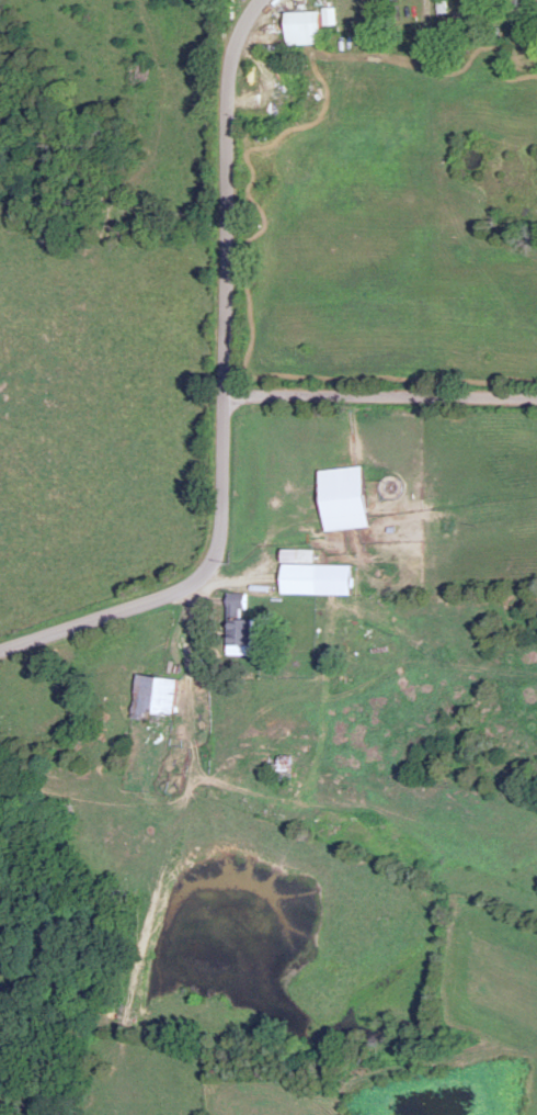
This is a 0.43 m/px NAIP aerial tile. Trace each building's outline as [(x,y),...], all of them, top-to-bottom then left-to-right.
[(513,14),(532,14),(532,0),(513,0),(513,14)] [(290,43),(325,43),(325,10),(290,10),(290,43)] [(322,467),(328,529),(371,525),(366,463),(322,467)] [(286,593),(354,593),(354,562),(286,562),(286,593)] [(259,616),(248,616),(248,590),(231,590),(231,643),(259,643),(259,616)] [(135,717),(178,721),(182,676),(139,672),(135,717)] [(292,780),(293,754),(270,753),(270,780),(292,780)]
